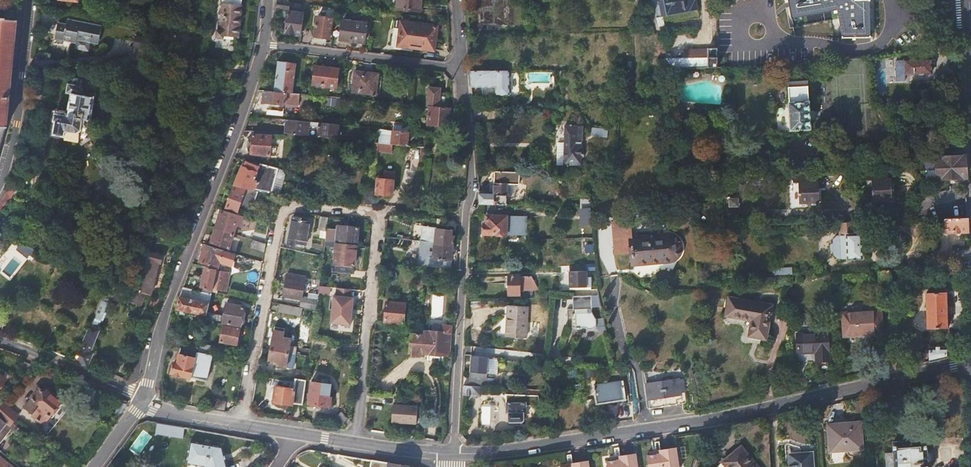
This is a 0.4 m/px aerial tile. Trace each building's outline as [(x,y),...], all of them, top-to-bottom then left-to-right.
[(290,2),(276,0),(276,8),(289,8),(290,2)] [(397,8),(420,11),(422,0),(398,0),(397,8)] [(698,10),(663,17),(659,0),(641,0),(642,4),(652,1),(658,27),(700,18),(698,10)] [(698,10),(696,0),(693,0),(672,4),(671,0),(659,0),(663,17),(698,10)] [(842,37),(871,37),(869,0),(787,0),(791,19),(837,11),(842,37)] [(223,2),(220,29),(218,29),(217,37),(226,38),(226,35),(240,36),(242,3),(223,2)] [(6,128),(10,85),(16,32),(18,6),(9,5),(7,19),(0,19),(0,127),(6,128)] [(286,32),(301,34),(304,14),(288,12),(286,32)] [(332,19),(318,17),(316,37),(330,38),(332,19)] [(97,43),(99,26),(65,19),(64,24),(56,22),(54,40),(55,39),(55,44),(72,47),(74,39),(97,43)] [(367,23),(343,20),(341,40),(365,43),(367,23)] [(437,27),(401,22),(398,45),(435,50),(437,27)] [(177,44),(178,35),(167,33),(165,41),(166,43),(170,44),(170,45),(173,46),(174,45),(177,44)] [(667,58),(667,68),(718,68),(718,48),(708,48),(708,57),(667,58)] [(670,49),(670,57),(682,57),(682,49),(670,49)] [(902,74),(928,73),(928,59),(893,60),(893,80),(902,80),(902,74)] [(279,61),(275,91),(292,93),(295,63),(279,61)] [(313,84),(337,88),(339,69),(316,66),(313,84)] [(352,92),(376,95),(379,74),(355,71),(352,92)] [(510,71),(471,71),(472,87),(497,88),(497,96),(510,96),(510,71)] [(54,113),(54,114),(53,121),(55,121),(53,134),(64,136),(65,132),(76,133),(80,132),(81,130),(89,131),(91,120),(93,117),(93,115),(90,112),(93,97),(91,97),(92,90),(91,90),(91,89),(86,88),(85,89),(80,88),(82,79),(72,77),(71,84),(67,84),(66,92),(71,93),(67,111),(58,110),(57,114),(54,113)] [(807,81),(788,82),(791,130),(810,129),(807,81)] [(428,105),(431,106),(429,125),(450,127),(451,108),(447,108),(448,95),(440,94),(441,88),(430,88),(428,105)] [(275,91),(265,90),(263,102),(285,105),(286,101),(297,102),(297,97),(300,97),(300,93),(292,93),(275,91)] [(499,109),(484,110),(484,123),(500,123),(499,109)] [(339,125),(287,120),(285,135),(296,136),(338,139),(339,125)] [(583,156),(584,127),(566,127),(565,143),(560,143),(558,165),(582,166),(583,159),(585,159),(585,156),(583,156)] [(609,130),(593,128),(592,136),(608,139),(609,130)] [(393,131),(380,130),(379,143),(391,144),(393,131)] [(392,144),(407,145),(408,132),(393,131),(391,144),(392,144)] [(252,135),(251,154),(271,156),(272,137),(252,135)] [(391,144),(379,143),(378,150),(391,151),(392,144),(391,144)] [(938,179),(966,178),(965,152),(965,150),(953,150),(954,158),(925,159),(926,169),(938,170),(938,179)] [(236,181),(235,185),(255,190),(272,194),(278,170),(278,169),(260,164),(259,167),(243,162),(239,175),(236,176),(234,180),(236,181)] [(281,171),(278,170),(272,194),(280,196),(284,177),(281,171)] [(377,185),(376,194),(393,196),(395,173),(385,172),(385,177),(378,177),(378,180),(376,180),(376,185),(377,185)] [(490,193),(479,193),(479,201),(479,204),(495,205),(507,205),(508,185),(520,185),(520,173),(496,172),(488,175),(490,184),(490,193)] [(889,180),(888,172),(866,172),(866,181),(872,181),(872,202),(893,201),(893,190),(889,190),(889,180)] [(814,173),(792,174),(793,184),(798,184),(798,203),(818,203),(818,192),(815,192),(815,182),(814,173)] [(759,187),(759,179),(750,179),(750,187),(759,187)] [(255,190),(235,185),(227,207),(238,210),(240,204),(253,209),(258,193),(255,192),(255,190)] [(365,190),(364,205),(373,205),(374,191),(365,190)] [(739,199),(727,199),(728,214),(740,214),(739,199)] [(495,205),(479,204),(479,213),(486,213),(486,224),(484,224),(483,234),(506,235),(507,217),(494,216),(494,213),(495,213),(495,205)] [(593,224),(591,209),(581,208),(583,225),(593,224)] [(220,214),(216,228),(234,233),(238,219),(220,214)] [(326,231),(328,217),(320,216),(318,230),(322,230),(326,231)] [(301,219),(292,217),(288,245),(296,247),(298,244),(306,245),(309,222),(301,221),(301,219)] [(612,221),(614,247),(630,245),(629,238),(628,219),(612,221)] [(948,232),(968,231),(968,219),(944,219),(945,230),(948,232)] [(856,222),(841,222),(842,258),(847,258),(848,259),(863,258),(861,222),(856,222)] [(336,243),(357,245),(359,228),(338,226),(337,235),(334,235),(334,238),(337,238),(336,243)] [(234,233),(216,228),(211,243),(229,248),(234,233)] [(396,229),(387,228),(386,237),(391,238),(396,238),(396,229)] [(435,242),(453,244),(453,237),(451,237),(451,231),(437,229),(436,233),(429,233),(428,242),(435,242)] [(266,243),(268,236),(254,231),(251,238),(253,239),(266,243)] [(630,245),(614,247),(615,253),(631,252),(632,264),(669,261),(672,260),(674,259),(676,258),(678,256),(679,254),(680,251),(680,248),(680,246),(680,243),(679,241),(677,239),(675,237),(673,235),(671,234),(668,234),(629,238),(630,245)] [(408,240),(396,238),(391,238),(391,245),(407,248),(408,240)] [(265,252),(266,243),(253,239),(251,247),(265,252)] [(432,267),(451,269),(452,261),(451,261),(434,259),(435,242),(428,242),(422,241),(421,256),(420,256),(419,264),(432,265),(432,267)] [(160,244),(151,242),(149,254),(157,257),(160,244)] [(451,261),(453,244),(435,242),(434,259),(451,261)] [(354,265),(357,245),(336,243),(336,250),(333,249),(332,252),(335,252),(334,263),(354,265)] [(229,251),(205,244),(200,262),(218,267),(221,258),(226,260),(229,251)] [(145,293),(147,294),(154,265),(156,265),(158,257),(157,257),(149,254),(147,266),(140,291),(145,293)] [(217,268),(206,266),(201,287),(212,290),(217,268)] [(776,267),(776,275),(792,275),(792,267),(776,267)] [(878,271),(878,284),(891,284),(890,270),(878,271)] [(890,270),(891,284),(904,283),(904,270),(890,270)] [(230,273),(222,271),(218,289),(227,291),(230,273)] [(592,278),(587,277),(587,271),(571,272),(571,288),(591,287),(592,278)] [(284,296),(302,300),(305,277),(288,274),(284,296)] [(186,276),(185,286),(193,287),(194,277),(186,276)] [(521,291),(533,291),(541,291),(532,276),(521,277),(521,291)] [(521,277),(505,277),(505,285),(509,284),(509,295),(521,295),(521,291),(521,277)] [(333,295),(331,323),(351,325),(352,314),(349,314),(350,309),(353,309),(354,297),(351,297),(352,289),(337,287),(336,296),(333,295)] [(140,291),(135,290),(132,302),(142,305),(145,293),(140,291)] [(197,300),(180,297),(177,309),(206,314),(207,311),(211,294),(199,291),(197,300)] [(945,294),(926,295),(928,330),(948,330),(945,294)] [(599,332),(607,330),(600,295),(574,296),(574,310),(577,310),(577,313),(575,314),(574,314),(574,328),(575,328),(576,329),(577,329),(578,329),(582,330),(584,328),(586,327),(590,329),(594,329),(598,327),(599,332)] [(102,327),(110,300),(99,297),(92,324),(102,327)] [(316,310),(317,300),(303,297),(302,307),(316,310)] [(727,298),(724,316),(751,321),(749,336),(767,340),(773,305),(727,298)] [(404,324),(405,304),(387,302),(385,322),(404,324)] [(227,303),(223,322),(240,325),(244,307),(227,303)] [(424,319),(425,304),(417,303),(416,318),(424,319)] [(302,308),(280,304),(280,310),(302,315),(302,308)] [(529,336),(529,306),(509,307),(509,336),(529,336)] [(207,311),(206,314),(205,320),(220,323),(221,314),(207,311)] [(880,314),(844,315),(845,338),(881,337),(880,314)] [(89,325),(75,361),(88,367),(93,353),(90,352),(99,330),(89,325)] [(423,334),(413,333),(411,352),(413,352),(413,355),(414,356),(422,356),(423,354),(424,353),(450,355),(452,326),(433,325),(433,332),(425,331),(424,334),(423,334)] [(239,328),(224,326),(221,341),(236,344),(239,328)] [(275,327),(271,350),(288,353),(310,356),(311,349),(290,346),(292,339),(284,338),(285,329),(275,327)] [(816,360),(819,361),(829,361),(828,333),(797,334),(798,353),(816,352),(816,360)] [(188,334),(185,349),(198,351),(200,342),(201,337),(188,334)] [(312,339),(311,347),(327,349),(328,341),(312,339)] [(200,342),(198,351),(198,352),(209,354),(210,344),(200,342)] [(185,349),(180,348),(179,354),(196,358),(198,352),(198,351),(185,349)] [(932,348),(932,362),(947,358),(947,348),(932,348)] [(288,353),(271,350),(269,360),(279,362),(279,366),(286,367),(288,353)] [(196,358),(192,378),(207,382),(213,355),(209,354),(198,352),(196,358)] [(182,376),(192,378),(196,358),(179,354),(178,363),(174,362),(171,372),(172,373),(173,376),(178,378),(180,377),(182,376)] [(489,357),(472,355),(468,386),(480,387),(485,387),(489,357)] [(829,361),(819,361),(820,375),(830,373),(829,361)] [(296,371),(295,378),(306,380),(307,373),(296,371)] [(647,385),(649,400),(682,395),(682,393),(685,392),(684,380),(680,381),(680,380),(660,383),(658,374),(650,371),(645,372),(647,385)] [(293,404),(303,406),(306,380),(295,378),(293,388),(275,386),(273,402),(292,405),(293,404)] [(309,404),(328,407),(328,406),(330,406),(331,405),(332,400),(330,398),(331,385),(312,382),(309,404)] [(622,382),(595,386),(598,405),(626,400),(622,382)] [(468,386),(464,386),(463,395),(480,396),(480,387),(468,386)] [(34,402),(37,405),(32,413),(44,423),(62,401),(60,400),(62,398),(55,393),(53,394),(48,390),(47,392),(41,387),(33,397),(36,400),(34,402)] [(396,395),(418,398),(419,391),(397,388),(396,395)] [(210,398),(208,409),(213,410),(223,411),(225,401),(210,398)] [(508,413),(510,413),(510,422),(525,422),(524,413),(527,414),(527,402),(508,403),(508,413)] [(1,403),(0,405),(0,417),(11,426),(15,420),(18,417),(1,403)] [(408,407),(394,406),(393,424),(414,426),(415,413),(408,413),(408,407)] [(336,418),(346,427),(351,422),(351,421),(342,412),(336,418)] [(18,422),(15,420),(11,426),(0,417),(0,444),(18,422)] [(156,433),(184,438),(186,427),(157,422),(156,433)] [(846,448),(847,452),(863,450),(861,422),(829,425),(831,449),(846,448)] [(895,466),(928,466),(926,441),(893,443),(895,466)] [(186,465),(196,466),(227,466),(221,449),(189,443),(186,465)] [(722,463),(726,466),(761,466),(742,446),(722,463)] [(648,457),(649,466),(679,466),(677,449),(660,452),(661,455),(648,457)] [(791,465),(791,466),(813,466),(812,453),(793,454),(793,465),(791,465)] [(636,454),(620,457),(621,461),(607,463),(608,466),(638,466),(636,454)] [(0,458),(0,466),(12,466),(0,458)]
